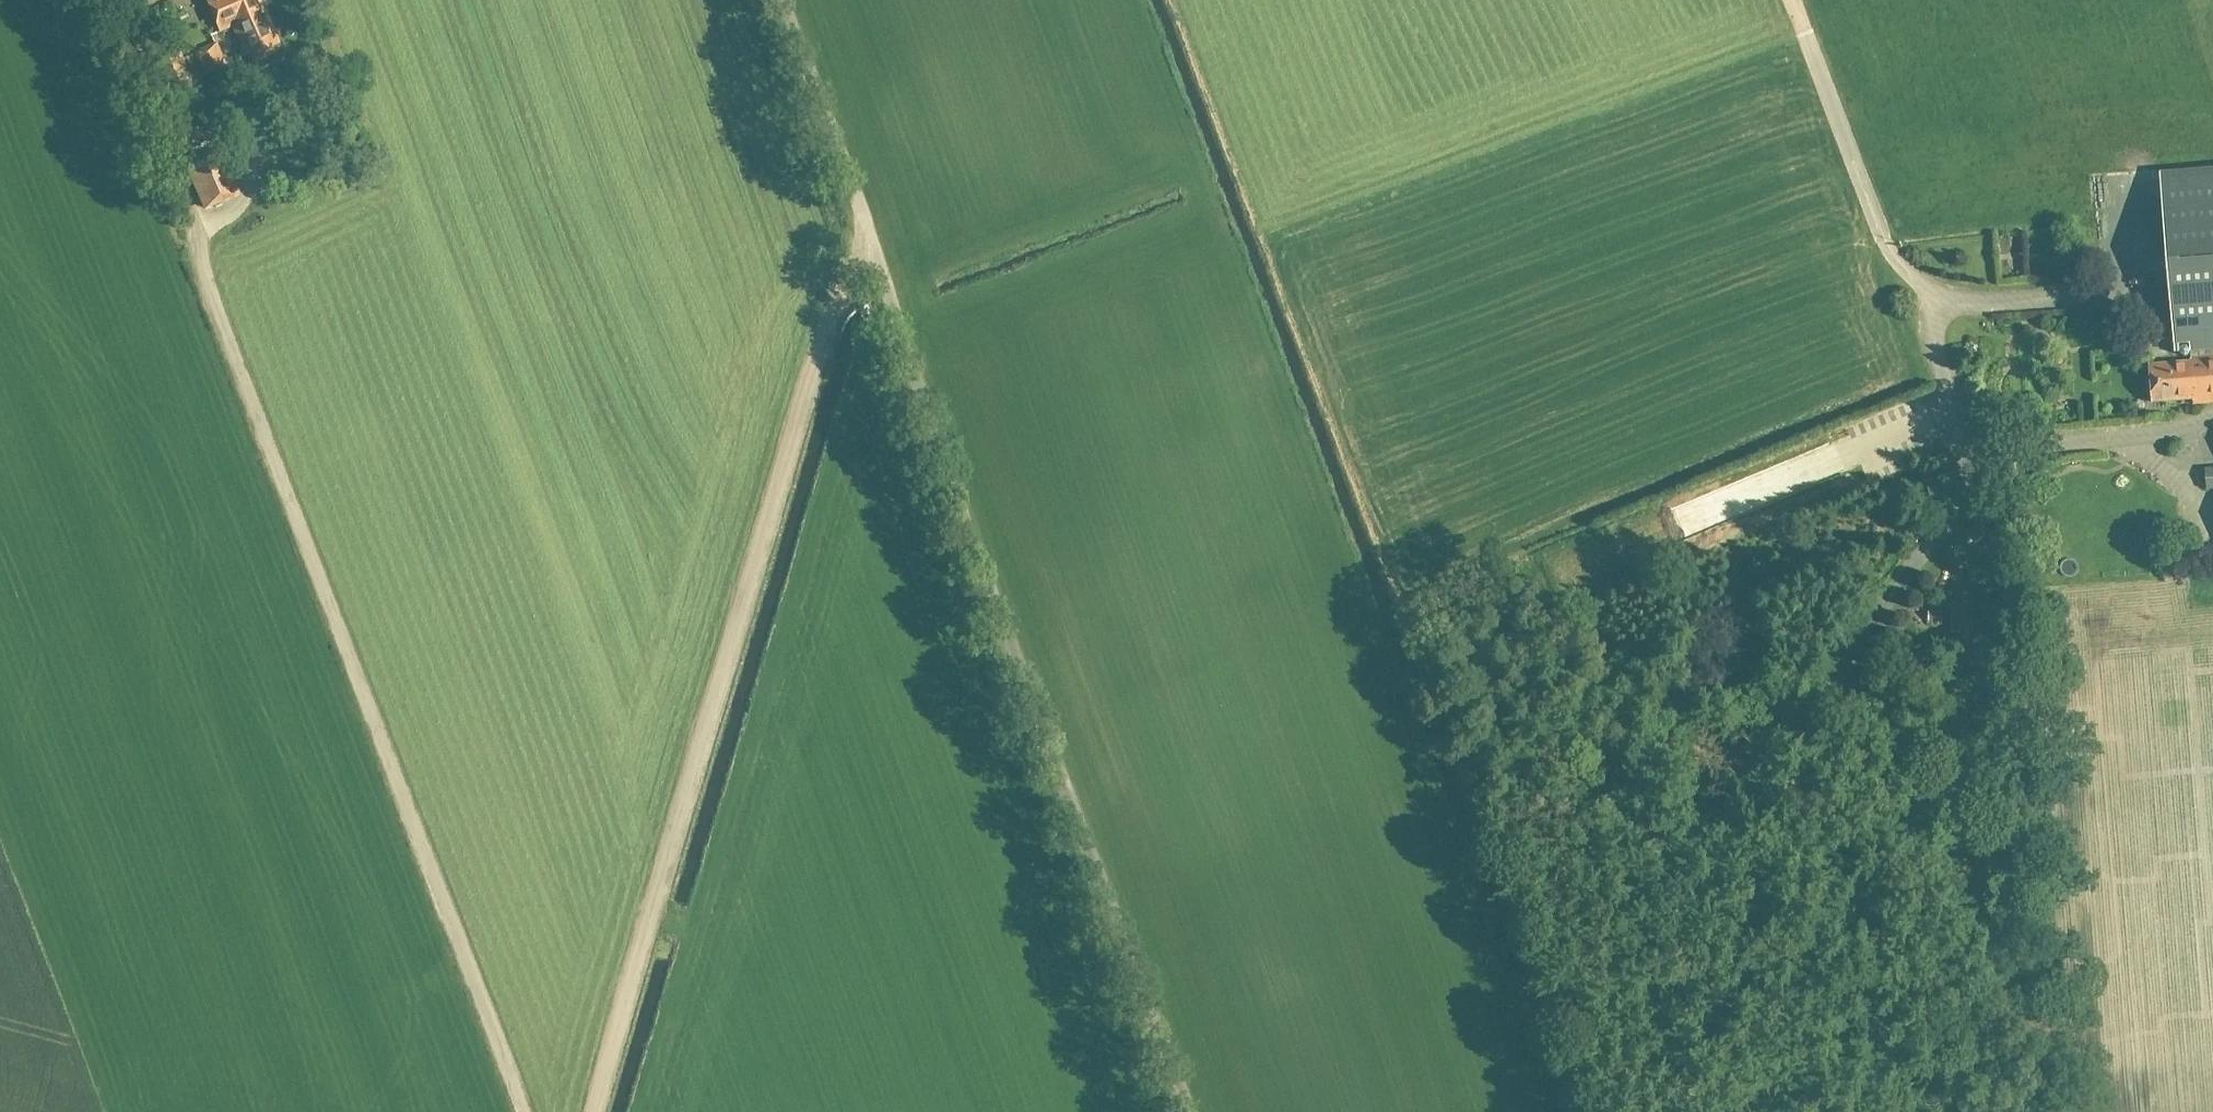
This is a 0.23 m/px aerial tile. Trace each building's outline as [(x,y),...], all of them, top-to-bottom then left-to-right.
[(219,32),(234,27),(231,21),(263,7),(260,0),(205,0),(219,32)] [(281,46),(266,9),(265,7),(264,8),(263,7),(231,21),(234,27),(247,60),(281,46)] [(182,59),(180,54),(159,62),(172,95),(203,84),(192,55),(182,59)] [(187,165),(206,209),(239,195),(219,151),(187,165)] [(2191,344),(2212,342),(2212,174),(2163,178),(2170,264),(2173,310),(2174,310),(2177,345),(2191,344)] [(2191,344),(2192,362),(2150,365),(2153,403),(2196,399),(2196,398),(2201,397),(2201,402),(2212,401),(2212,342),(2191,344)] [(1932,445),(1944,438),(1935,423),(1923,429),(1932,445)] [(1969,632),(1967,602),(1948,603),(1949,633),(1969,632)] [(1940,612),(1927,612),(1927,621),(1940,620),(1940,612)]
